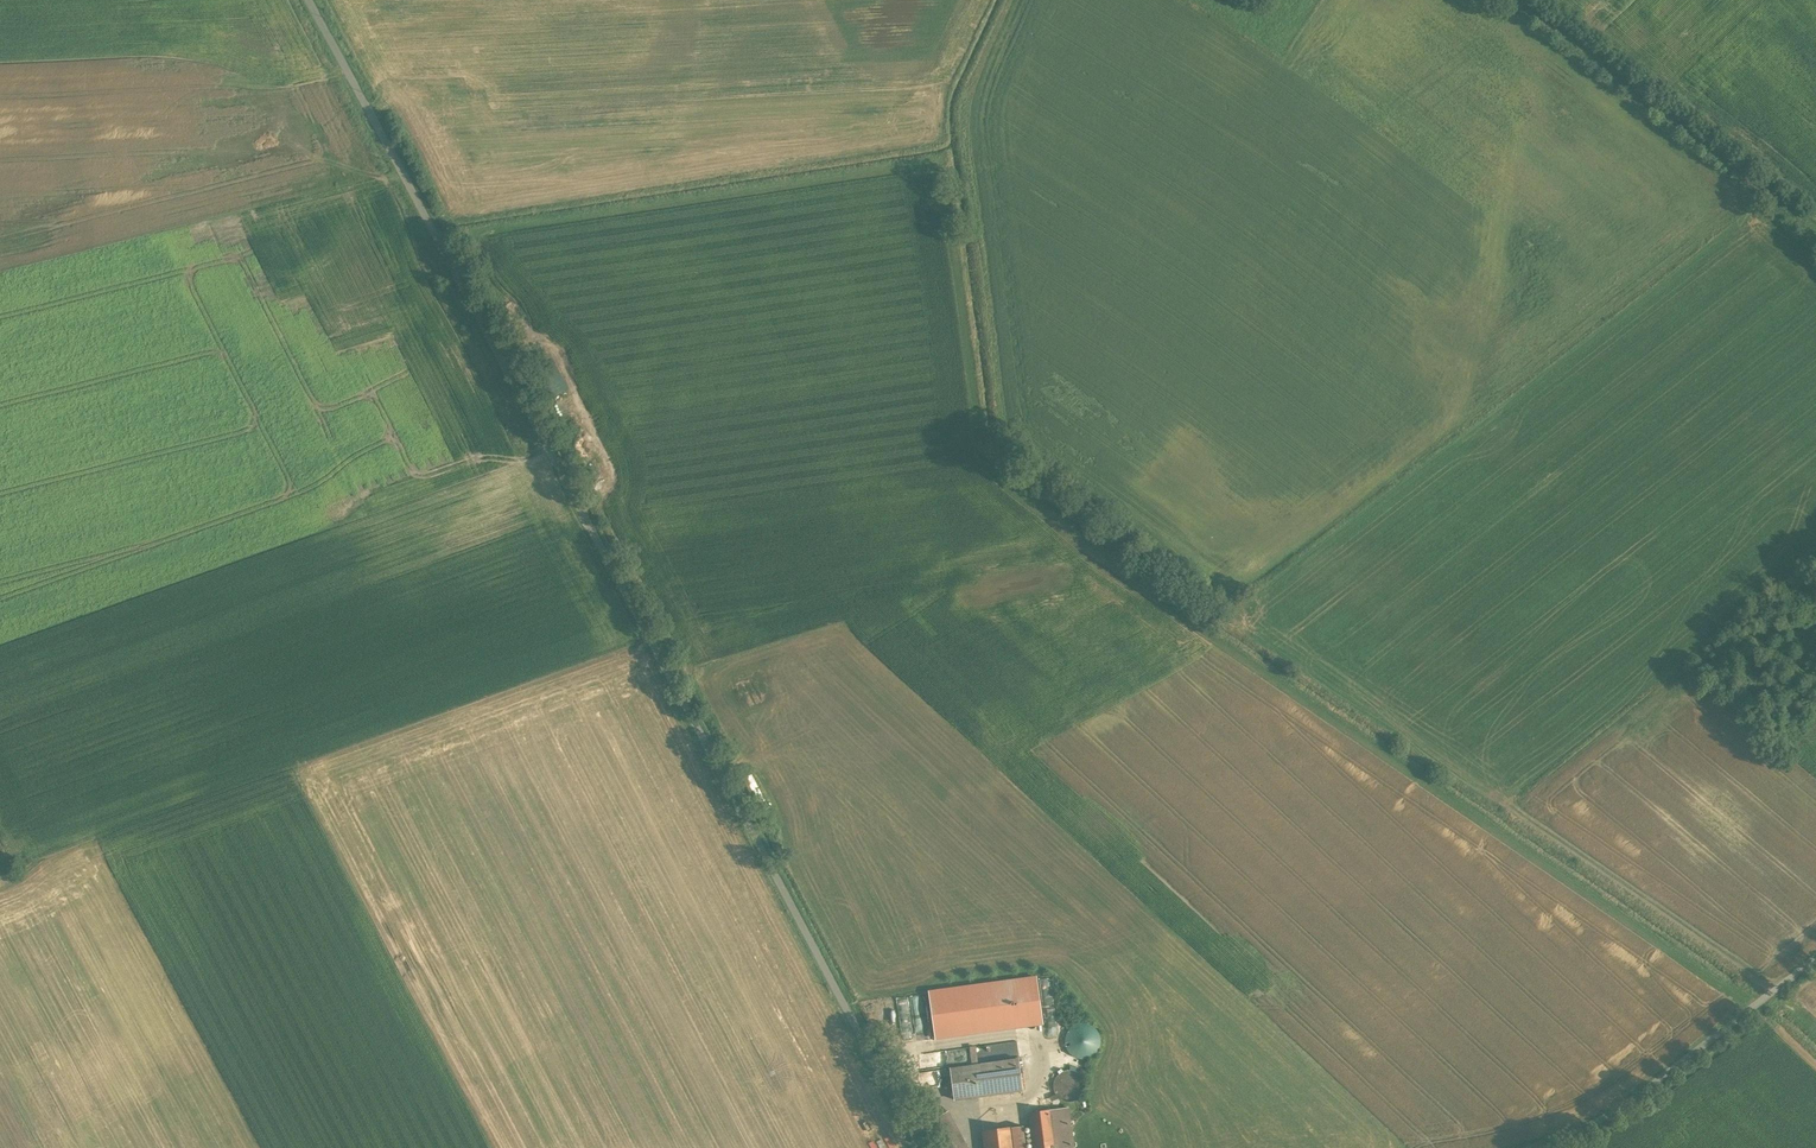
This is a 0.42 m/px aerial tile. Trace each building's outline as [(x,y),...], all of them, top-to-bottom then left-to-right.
[(928,988),(935,1038),(1043,1023),(1036,973),(928,988)] [(1068,1026),(1070,1055),(1100,1054),(1099,1024),(1068,1026)] [(976,1046),(958,1046),(958,1062),(976,1062),(976,1046)] [(1018,1058),(950,1068),(955,1100),(1023,1090),(1018,1058)] [(906,1059),(897,1062),(900,1071),(909,1068),(906,1059)] [(1084,1092),(1085,1086),(1084,1079),(1080,1074),(1075,1071),(1069,1070),(1063,1071),(1058,1075),(1054,1080),(1053,1086),(1055,1092),(1058,1097),(1063,1101),(1070,1102),(1076,1101),(1081,1097),(1084,1092)] [(1050,1110),(1055,1147),(1073,1147),(1067,1107),(1050,1110)] [(1029,1112),(1034,1147),(1055,1147),(1050,1110),(1029,1112)] [(948,1112),(928,1122),(941,1147),(967,1147),(948,1112)] [(983,1131),(985,1147),(1013,1147),(1011,1127),(983,1131)]
